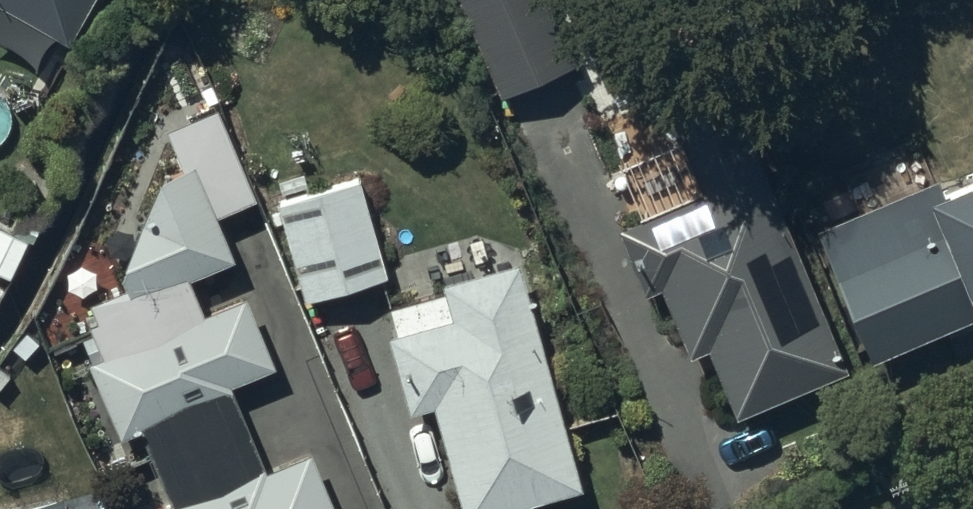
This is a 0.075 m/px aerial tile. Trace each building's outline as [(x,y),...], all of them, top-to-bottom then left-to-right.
[(58,23),(71,0),(17,0),(58,23)] [(500,97),(577,63),(550,0),(458,0),(500,97)] [(214,111),(166,133),(181,171),(158,182),(124,262),(118,276),(123,288),(89,303),(97,322),(88,325),(102,357),(87,363),(120,440),(143,430),(174,504),(162,508),(336,508),(312,453),(267,473),(230,386),(272,368),(242,299),(202,316),(187,280),(233,261),(214,216),(252,199),(214,111)] [(705,349),(735,418),(849,369),(750,140),(690,166),(702,195),(617,232),(645,296),(660,290),(689,356),(705,349)] [(942,195),(935,180),(933,181),(919,149),(847,179),(860,211),(815,230),(871,361),(972,317),(972,182),(942,195)] [(359,182),(276,205),(301,300),(385,277),(359,182)] [(516,264),(441,286),(444,295),(389,310),(396,334),(386,337),(407,413),(431,406),(461,508),(508,508),(580,489),(516,264)] [(59,499),(20,508),(62,508),(59,499)]
